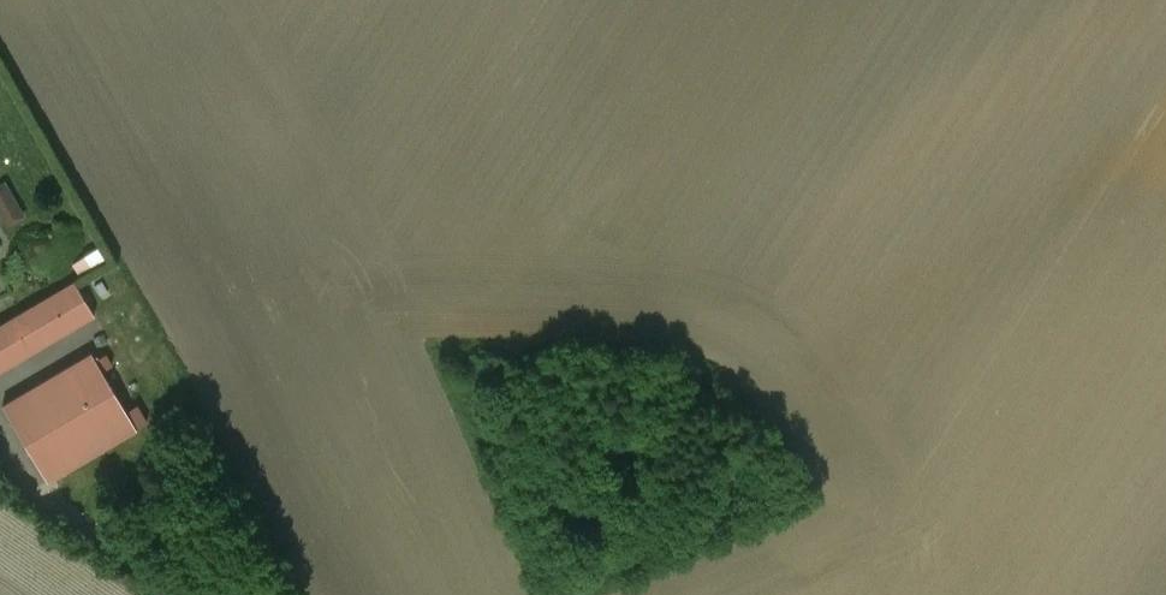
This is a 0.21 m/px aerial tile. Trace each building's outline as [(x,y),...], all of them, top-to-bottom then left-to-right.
[(33,213),(15,179),(0,187),(0,197),(14,223),(33,213)] [(0,327),(0,369),(93,314),(75,284),(0,327)] [(90,355),(13,401),(56,474),(133,428),(90,355)]
